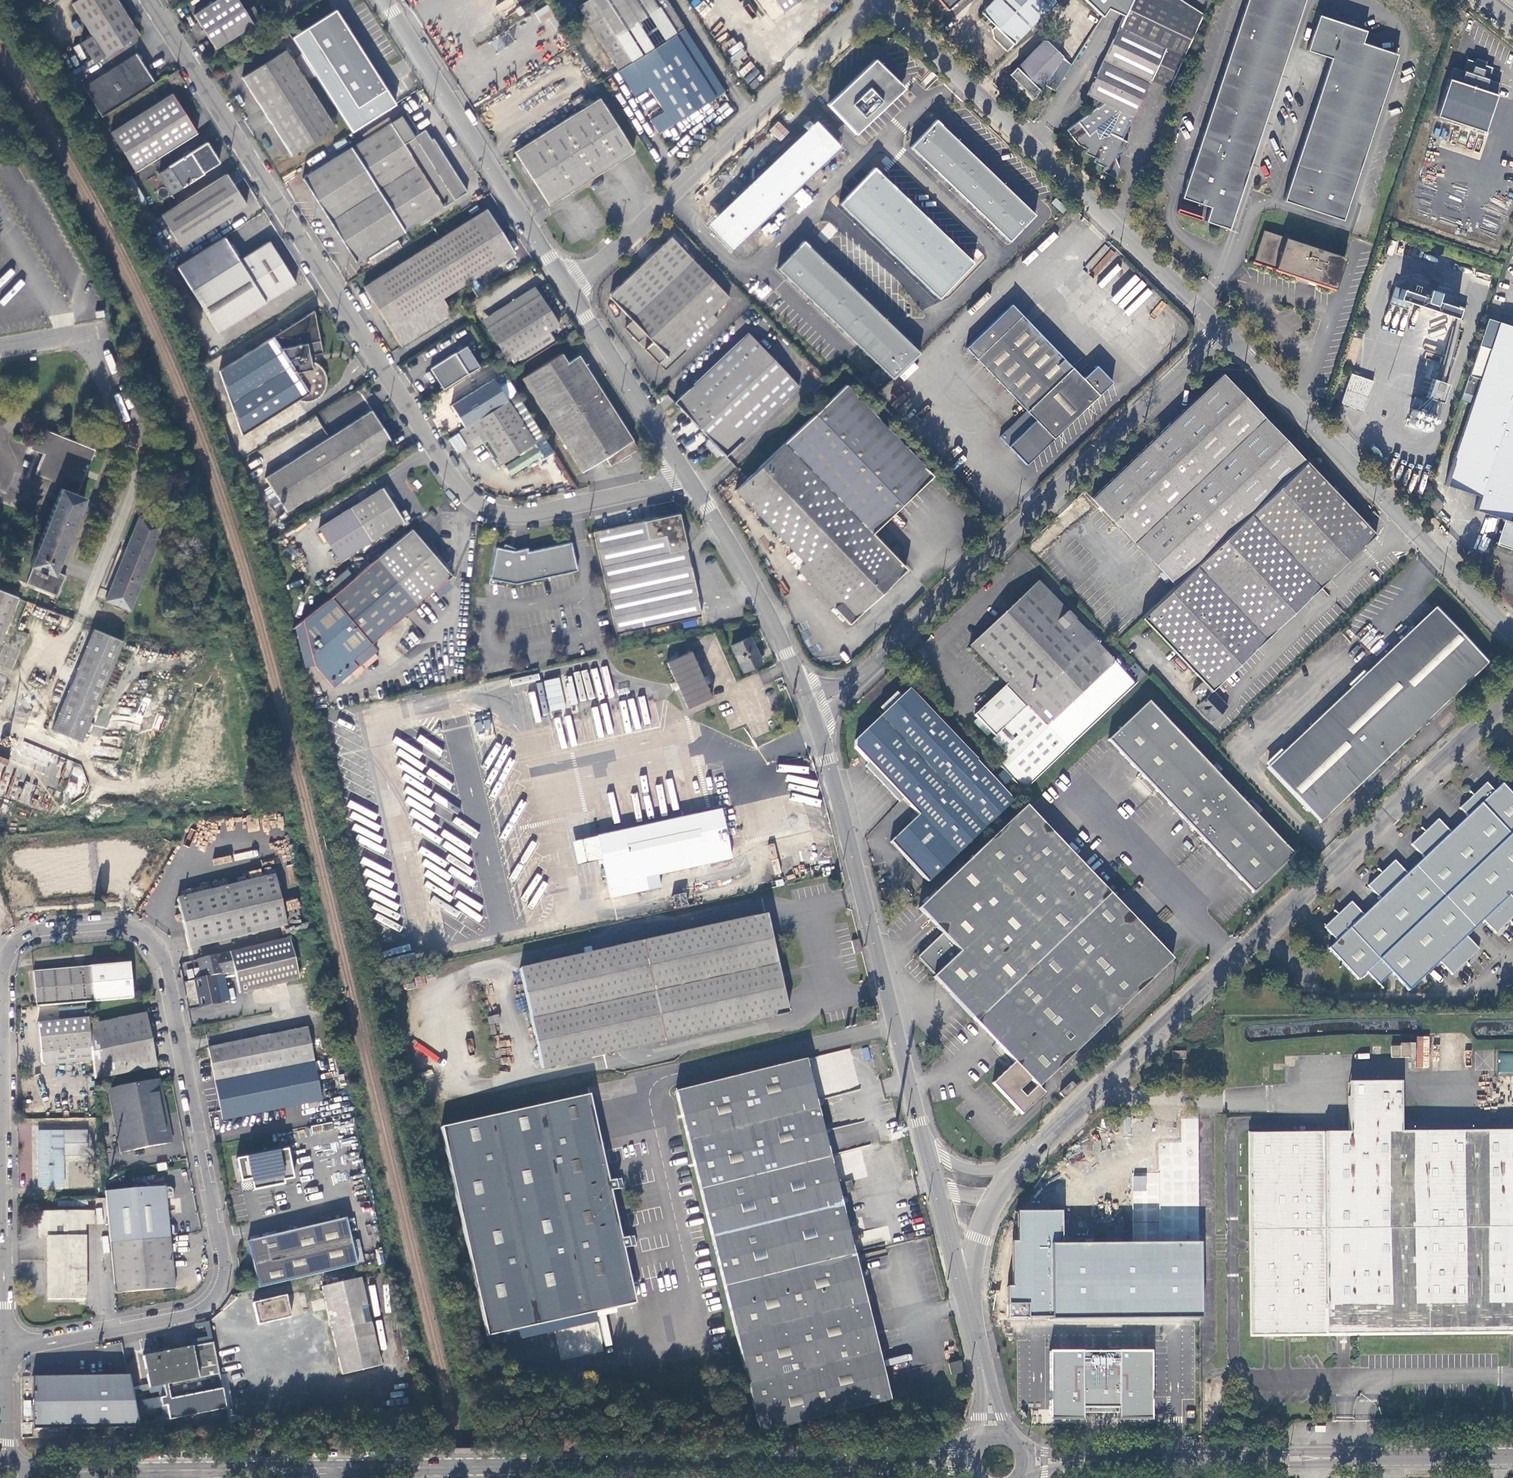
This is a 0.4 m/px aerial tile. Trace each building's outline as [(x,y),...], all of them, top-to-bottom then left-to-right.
[(93,64),(138,35),(116,0),(77,0),(72,3),(92,35),(80,43),(93,64)] [(215,48),(260,20),(252,7),(245,12),(238,0),(217,0),(194,14),(215,48)] [(682,29),(663,0),(587,0),(577,7),(617,70),(630,62),(682,29)] [(785,10),(800,0),(777,0),(785,10)] [(947,10),(958,0),(938,0),(947,10)] [(982,12),(995,26),(991,29),(993,38),(1005,51),(1028,28),(1035,21),(1056,0),(994,0),(982,12)] [(1183,0),(1088,0),(1105,16),(1110,8),(1125,15),(1121,25),(1121,26),(1087,93),(1104,102),(1097,106),(1097,105),(1066,128),(1077,143),(1086,147),(1084,151),(1095,156),(1093,160),(1103,166),(1101,170),(1115,177),(1119,167),(1115,158),(1116,155),(1119,153),(1122,153),(1128,140),(1122,137),(1149,78),(1169,87),(1203,13),(1183,0)] [(1302,0),(1245,0),(1181,198),(1209,207),(1205,221),(1228,229),(1302,0)] [(541,22),(553,14),(547,5),(535,13),(541,22)] [(334,9),(305,28),(356,107),(385,89),(334,9)] [(1283,200),(1342,220),(1397,55),(1362,43),(1366,31),(1318,15),(1307,50),(1330,58),(1283,200)] [(1038,25),(1035,21),(1028,28),(1031,32),(1038,25)] [(657,133),(722,92),(682,29),(630,62),(646,88),(662,112),(649,121),(657,133)] [(1044,82),(1063,54),(1047,40),(1044,39),(1010,72),(1034,97),(1044,82)] [(242,77),(291,155),(334,128),(284,50),(242,77)] [(1072,63),(1063,54),(1044,82),(1055,89),(1072,63)] [(1486,58),(1476,55),(1474,58),(1467,56),(1463,68),(1452,64),(1436,112),(1484,128),(1489,112),(1500,80),(1489,76),(1493,65),(1485,62),(1486,58)] [(81,89),(100,118),(153,84),(138,62),(140,57),(134,56),(81,89)] [(855,134),(881,109),(903,88),(874,61),(849,84),(828,105),(855,134)] [(634,96),(646,88),(630,62),(617,70),(634,96)] [(183,80),(177,71),(167,77),(173,86),(183,80)] [(134,173),(196,134),(170,94),(109,134),(134,173)] [(579,96),(570,102),(574,109),(584,103),(579,96)] [(514,151),(547,205),(588,179),(631,152),(597,98),(514,151)] [(401,115),(351,146),(404,231),(454,199),(414,136),(401,115)] [(816,120),(705,225),(731,252),(842,147),(816,120)] [(912,147),(1010,237),(1037,214),(1030,207),(938,122),(936,120),(912,147)] [(781,141),(790,131),(778,121),(769,131),(781,141)] [(424,129),(414,136),(454,199),(466,191),(437,146),(432,138),(430,139),(429,137),(426,131),(424,129)] [(159,174),(172,193),(203,174),(203,173),(219,163),(207,143),(168,166),(169,168),(159,174)] [(404,231),(351,146),(301,179),(355,262),(404,231)] [(839,204),(939,299),(974,263),(874,168),(839,204)] [(247,206),(227,174),(161,216),(182,247),(247,206)] [(129,176),(120,182),(136,212),(144,206),(129,176)] [(801,188),(792,196),(804,209),(813,200),(801,188)] [(144,206),(136,212),(144,226),(150,223),(155,219),(146,205),(144,206)] [(486,208),(424,248),(452,291),(466,282),(513,252),(486,208)] [(1176,212),(1200,220),(1202,216),(1177,208),(1176,212)] [(1251,261),(1306,278),(1320,280),(1332,286),(1342,256),(1287,238),(1282,237),(1261,230),(1251,261)] [(239,260),(224,235),(176,266),(218,333),(295,283),(269,241),(239,260)] [(700,325),(704,321),(712,314),(729,298),(696,264),(672,238),(609,297),(632,321),(625,328),(638,342),(645,335),(653,343),(646,350),(664,370),(706,331),(700,325)] [(777,268),(893,380),(920,354),(803,241),(777,268)] [(452,291),(424,248),(363,287),(400,346),(451,314),(441,298),(452,291)] [(516,367),(554,342),(547,331),(558,324),(536,289),(534,286),(481,319),(506,358),(509,356),(516,367)] [(1406,302),(1461,320),(1465,308),(1457,305),(1457,307),(1438,301),(1441,292),(1421,286),(1418,294),(1394,286),(1388,303),(1404,309),(1406,302)] [(1011,305),(964,349),(1025,412),(998,437),(1026,466),(1112,384),(1096,367),(1082,380),(1011,305)] [(220,370),(242,434),(297,399),(302,401),(306,401),(311,400),(315,399),(320,396),(322,393),(324,390),(325,385),(326,378),(326,374),(325,371),(320,365),(318,365),(315,352),(324,350),(317,315),(316,315),(315,309),(220,370)] [(712,314),(704,321),(709,326),(716,319),(712,314)] [(1497,323),(1489,348),(1474,395),(1472,402),(1444,484),(1477,496),(1472,511),(1501,521),(1493,546),(1512,553),(1512,328),(1497,323)] [(575,330),(566,336),(571,345),(581,339),(575,330)] [(698,426),(725,456),(800,387),(748,332),(675,402),(698,426)] [(464,344),(429,366),(443,389),(479,366),(464,344)] [(1474,395),(1489,348),(1478,344),(1462,392),(1474,395)] [(523,377),(582,471),(605,457),(610,465),(637,448),(579,355),(567,363),(561,353),(523,377)] [(899,376),(903,381),(918,367),(914,362),(899,376)] [(1197,565),(1306,461),(1223,373),(1092,499),(1175,586),(1197,565)] [(1364,411),(1374,381),(1360,376),(1351,374),(1341,403),(1364,411)] [(464,427),(507,400),(493,378),(451,405),(464,427)] [(841,602),(834,609),(848,624),(904,571),(871,536),(932,477),(844,386),(783,444),(735,491),(803,562),(841,602)] [(1428,386),(1425,397),(1440,402),(1445,388),(1428,386)] [(1474,395),(1462,392),(1460,399),(1472,402),(1474,395)] [(1411,406),(1436,414),(1440,402),(1425,397),(1424,400),(1414,397),(1411,406)] [(534,443),(507,400),(464,427),(460,430),(459,430),(470,447),(473,448),(486,439),(488,443),(485,445),(491,456),(495,453),(495,454),(501,463),(534,443)] [(265,476),(286,511),(393,443),(371,409),(265,476)] [(458,454),(468,447),(458,433),(448,440),(458,454)] [(26,583),(57,596),(65,575),(55,571),(84,497),(76,494),(93,450),(76,443),(75,446),(45,434),(41,442),(32,438),(28,447),(42,453),(35,473),(55,481),(49,495),(56,499),(29,565),(33,566),(26,583)] [(709,439),(704,443),(716,456),(720,452),(709,439)] [(505,466),(511,476),(541,457),(535,447),(505,466)] [(1376,535),(1306,461),(1197,565),(1267,640),(1376,535)] [(317,527),(337,560),(402,521),(382,488),(317,527)] [(1442,506),(1434,498),(1426,506),(1434,514),(1442,506)] [(593,532),(601,565),(616,634),(701,615),(679,513),(593,532)] [(105,600),(129,609),(161,527),(137,518),(105,600)] [(411,530),(302,621),(312,665),(330,687),(355,666),(351,661),(451,577),(450,576),(411,530)] [(577,570),(571,542),(529,551),(528,547),(514,550),(496,547),(491,578),(516,583),(577,570)] [(797,569),(834,609),(841,602),(803,562),(797,569)] [(1175,586),(1142,617),(1177,654),(1203,682),(1212,691),(1267,640),(1197,565),(1175,586)] [(341,584),(352,576),(347,570),(336,578),(341,584)] [(1133,685),(1114,664),(1037,582),(970,646),(1007,685),(975,716),(996,738),(991,742),(1007,758),(999,766),(1023,792),(1068,747),(1133,685)] [(18,599),(0,592),(0,642),(18,599)] [(1268,768),(1320,824),(1487,664),(1435,610),(1268,768)] [(93,629),(52,731),(82,742),(122,641),(93,629)] [(728,646),(739,672),(757,664),(745,638),(728,646)] [(665,662),(674,681),(677,688),(686,708),(711,697),(705,684),(702,677),(690,651),(665,662)] [(909,670),(916,678),(924,671),(917,664),(909,670)] [(543,681),(551,719),(579,713),(570,675),(543,681)] [(1203,682),(1193,692),(1201,701),(1212,691),(1203,682)] [(918,816),(976,761),(909,691),(855,742),(854,749),(910,807),(918,816)] [(1227,707),(1212,691),(1201,701),(1197,705),(1212,721),(1227,707)] [(1148,704),(1107,742),(1253,895),(1293,857),(1148,704)] [(490,714),(474,716),(477,735),(492,733),(490,714)] [(929,883),(1015,801),(976,761),(918,816),(890,842),(929,883)] [(1409,990),(1440,960),(1452,973),(1479,948),(1466,935),(1484,918),(1496,931),(1512,915),(1512,896),(1510,893),(1512,890),(1512,794),(1501,782),(1493,789),(1486,781),(1459,807),(1467,814),(1450,830),(1438,818),(1411,843),(1423,856),(1406,871),(1394,859),(1368,884),(1380,897),(1363,913),(1351,900),(1324,926),(1337,939),(1328,947),(1359,979),(1367,971),(1379,983),(1392,971),(1409,990)] [(992,1085),(1021,1116),(1044,1095),(1038,1088),(1172,962),(1027,807),(918,909),(943,935),(918,959),(935,977),(933,979),(961,1008),(1014,1064),(992,1085)] [(596,838),(610,900),(648,891),(646,884),(657,881),(656,877),(729,860),(718,811),(596,838)] [(176,898),(187,946),(284,924),(274,876),(176,898)] [(286,901),(288,911),(300,908),(298,899),(286,901)] [(520,971),(541,1070),(788,1014),(765,915),(520,971)] [(299,980),(289,937),(196,959),(201,979),(215,976),(233,973),(239,994),(299,980)] [(861,952),(858,940),(850,942),(853,953),(861,952)] [(34,970),(37,1006),(133,998),(130,962),(34,970)] [(201,979),(194,980),(200,1008),(220,1003),(215,976),(201,979)] [(92,1060),(94,1080),(156,1067),(146,1013),(88,1024),(92,1060)] [(88,1024),(88,1018),(38,1023),(41,1062),(44,1064),(92,1060),(88,1024)] [(209,1049),(222,1121),(322,1101),(308,1029),(209,1049)] [(1391,1047),(1391,1057),(1410,1057),(1409,1042),(1400,1043),(1400,1047),(1391,1047)] [(1373,1045),(1373,1054),(1388,1054),(1388,1044),(1373,1045)] [(849,1050),(841,1052),(843,1060),(851,1059),(849,1050)] [(1498,1053),(1498,1074),(1512,1074),(1512,1053),(1498,1053)] [(810,1079),(805,1060),(676,1093),(725,1287),(854,1254),(810,1079)] [(1476,1060),(1475,1068),(1492,1069),(1493,1061),(1476,1060)] [(1512,1107),(1511,1076),(1497,1076),(1498,1108),(1512,1107)] [(171,1142),(159,1079),(107,1089),(120,1153),(171,1142)] [(1251,1334),(1512,1332),(1512,1131),(1401,1132),(1401,1081),(1349,1082),(1350,1132),(1250,1133),(1251,1334)] [(1064,1099),(1076,1088),(1071,1084),(1060,1095),(1064,1099)] [(440,1130),(488,1338),(635,1305),(623,1250),(629,1248),(627,1239),(621,1240),(610,1191),(616,1190),(614,1182),(608,1183),(589,1097),(440,1130)] [(39,1133),(39,1188),(63,1187),(64,1156),(85,1156),(86,1132),(39,1133)] [(288,1149),(237,1159),(243,1188),(252,1186),(253,1190),(284,1185),(284,1181),(293,1179),(288,1149)] [(840,1182),(842,1193),(854,1191),(851,1180),(840,1182)] [(165,1185),(105,1191),(108,1223),(115,1291),(175,1285),(165,1185)] [(78,1211),(79,1199),(55,1199),(54,1211),(78,1211)] [(1204,1315),(1203,1241),(1064,1242),(1064,1210),(1020,1211),(1020,1241),(1015,1241),(1015,1285),(1010,1285),(1010,1317),(1204,1315)] [(78,1211),(54,1211),(38,1211),(38,1238),(48,1238),(47,1300),(84,1300),(85,1225),(93,1225),(93,1211),(78,1211)] [(247,1241),(258,1288),(355,1266),(345,1219),(328,1223),(247,1241)] [(854,1254),(725,1287),(762,1433),(891,1400),(854,1254)] [(322,1288),(343,1375),(381,1366),(360,1279),(322,1288)] [(253,1304),(258,1326),(291,1319),(286,1296),(253,1304)] [(192,1340),(193,1345),(207,1343),(206,1337),(192,1340)] [(169,1419),(225,1407),(213,1342),(143,1355),(148,1387),(162,1385),(169,1419)] [(1154,1355),(1054,1354),(1054,1420),(1154,1420),(1154,1355)] [(949,1364),(952,1374),(963,1372),(960,1362),(949,1364)] [(136,1411),(129,1377),(69,1377),(59,1377),(32,1377),(33,1429),(139,1428),(139,1426),(136,1411)] [(142,1410),(136,1411),(139,1426),(146,1425),(142,1410)] [(1374,1432),(1385,1432),(1385,1421),(1374,1422),(1374,1432)] [(139,1428),(142,1440),(159,1436),(156,1423),(146,1425),(139,1426),(139,1428)]
